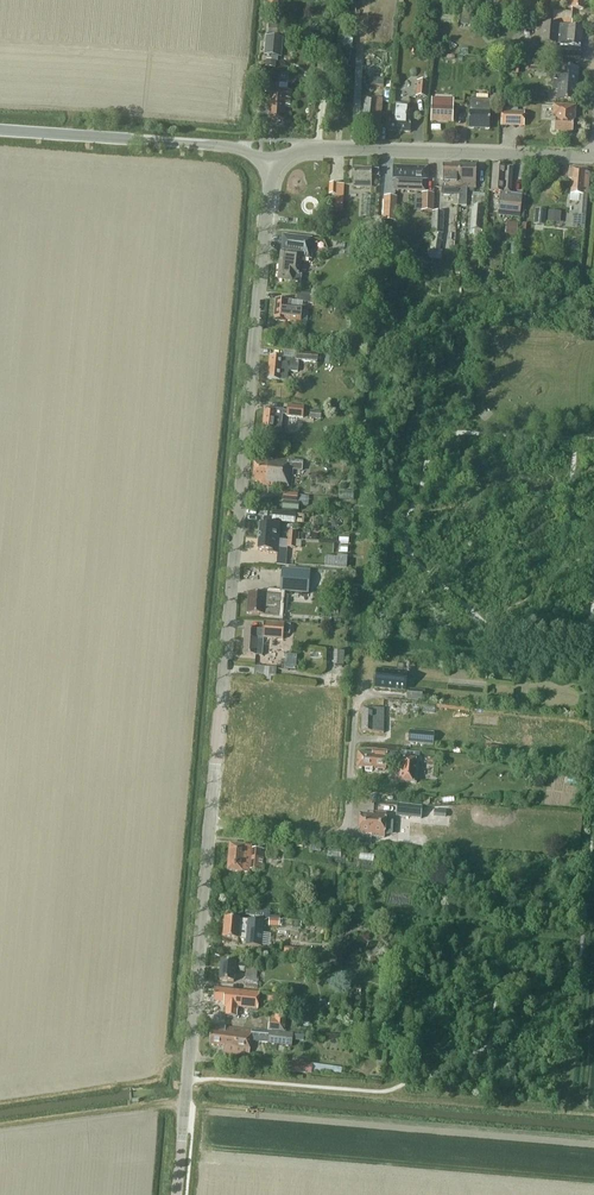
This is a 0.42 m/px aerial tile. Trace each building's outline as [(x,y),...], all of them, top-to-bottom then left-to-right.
[(509,0),(494,0),(493,13),(507,14),(509,0)] [(584,0),(572,0),(571,5),(568,5),(568,8),(583,9),(584,0)] [(543,26),(536,25),(535,39),(541,40),(541,45),(580,47),(581,28),(543,25),(543,26)] [(352,49),(353,36),(344,35),(342,48),(352,49)] [(266,37),(264,56),(281,58),(283,38),(266,37)] [(545,57),(579,59),(580,50),(546,47),(545,57)] [(352,51),(342,49),(340,60),(350,62),(352,51)] [(336,64),(337,55),(330,54),(329,63),(336,64)] [(276,61),(264,59),(263,67),(275,68),(276,61)] [(545,72),(546,62),(526,61),(525,71),(545,72)] [(519,63),(506,62),(506,73),(518,74),(519,63)] [(561,68),(560,70),(552,70),(550,85),(553,85),(552,90),(559,90),(558,100),(576,101),(578,69),(565,68),(561,68)] [(428,82),(417,81),(415,97),(427,98),(428,82)] [(287,85),(272,84),(271,86),(267,85),(267,88),(266,88),(264,103),(261,102),(259,119),(284,122),(285,107),(290,108),(291,90),(287,90),(287,85)] [(380,127),(383,99),(365,97),(363,126),(375,127),(380,127)] [(454,98),(431,97),(430,123),(453,124),(454,98)] [(490,112),(490,104),(490,100),(470,99),(470,103),(469,111),(469,129),(490,129),(490,112)] [(573,132),(575,107),(554,106),(553,119),(555,119),(554,131),(573,132)] [(411,121),(407,120),(408,109),(404,109),(398,108),(394,108),(391,107),(390,118),(389,130),(410,132),(411,121)] [(501,126),(524,127),(525,112),(501,111),(501,126)] [(458,206),(459,188),(460,166),(443,165),(442,196),(451,196),(451,206),(458,206)] [(476,166),(460,166),(459,188),(459,207),(467,207),(467,189),(468,189),(468,191),(474,192),(474,189),(476,189),(476,166)] [(521,198),(510,196),(513,167),(493,166),(491,191),(500,192),(498,213),(519,215),(521,198)] [(427,168),(410,167),(393,167),(393,179),(394,179),(394,191),(424,192),(425,180),(427,180),(427,168)] [(570,194),(579,195),(582,195),(584,195),(586,195),(587,195),(587,196),(589,169),(569,167),(569,179),(572,179),(570,194)] [(372,169),(354,169),(353,187),(371,188),(371,176),(378,177),(379,170),(372,169)] [(343,210),(344,185),(329,184),(328,195),(335,195),(335,209),(343,210)] [(421,211),(434,212),(434,194),(421,193),(421,211)] [(482,237),(485,195),(472,194),(469,230),(474,231),(473,237),(482,237)] [(397,197),(383,196),(382,221),(396,222),(397,197)] [(546,210),(535,209),(534,225),(545,226),(546,210)] [(560,223),(561,212),(548,210),(547,222),(560,223)] [(444,213),(433,212),(432,234),(443,234),(444,213)] [(518,223),(506,222),(505,234),(517,236),(518,223)] [(311,259),(314,239),(283,235),(281,252),(280,258),(279,266),(278,280),(301,283),(301,275),(299,275),(301,258),(311,259)] [(314,295),(297,293),(296,302),(313,304),(314,295)] [(301,322),(302,308),(292,307),(293,301),(276,299),(273,320),(286,321),(286,320),(301,322)] [(296,358),(289,358),(270,356),(267,379),(287,381),(288,372),(298,372),(299,361),(310,362),(317,363),(318,354),(311,353),(297,352),(296,358)] [(303,418),(304,407),(287,405),(287,411),(277,410),(277,409),(264,408),(262,430),(275,432),(275,431),(281,431),(282,416),(303,418)] [(321,420),(321,412),(310,411),(310,419),(321,420)] [(288,487),(290,469),(288,469),(289,460),(262,458),(261,460),(255,459),(253,481),(260,482),(259,484),(288,487)] [(298,494),(284,493),(283,501),(297,503),(296,506),(308,507),(308,497),(297,496),(298,494)] [(296,514),(296,513),(273,511),(272,522),(295,524),(296,514)] [(259,537),(278,539),(280,524),(270,523),(270,525),(260,524),(259,537)] [(298,540),(298,533),(288,532),(287,540),(298,540)] [(278,539),(259,537),(258,550),(268,551),(268,554),(277,554),(277,556),(277,565),(286,566),(286,565),(287,553),(287,548),(287,540),(278,539)] [(298,540),(287,540),(287,548),(300,549),(301,540),(298,540)] [(337,558),(336,568),(346,568),(347,558),(337,558)] [(308,594),(309,581),(308,581),(309,574),(310,574),(310,571),(282,569),(282,572),(283,572),(282,579),(281,579),(281,582),(282,582),(281,589),(281,592),(308,594)] [(282,596),(248,593),(247,614),(280,617),(282,596)] [(263,630),(245,628),(243,655),(262,656),(264,638),(283,640),(284,634),(290,635),(291,625),(264,622),(263,630)] [(344,652),(334,652),(333,666),(336,666),(335,673),(346,673),(346,667),(343,667),(344,652)] [(270,668),(264,668),(255,667),(254,674),(269,675),(270,668)] [(374,688),(406,692),(408,670),(397,669),(397,672),(376,670),(374,688)] [(421,702),(423,690),(408,689),(407,700),(421,702)] [(361,732),(382,733),(384,733),(384,709),(362,708),(361,732)] [(433,745),(434,733),(409,731),(408,743),(433,745)] [(366,767),(365,771),(372,772),(372,767),(386,769),(386,762),(400,764),(399,782),(416,783),(419,761),(419,753),(402,751),(402,753),(373,750),(372,752),(358,751),(357,768),(362,769),(362,767),(366,767)] [(421,818),(422,807),(429,807),(429,799),(415,798),(415,806),(397,804),(396,816),(421,818)] [(385,838),(386,813),(373,812),(373,815),(360,814),(358,833),(372,834),(371,837),(385,838)] [(312,844),(289,842),(289,840),(267,838),(266,850),(289,852),(289,847),(311,848),(312,844)] [(261,871),(263,849),(252,848),(252,846),(229,844),(227,870),(250,872),(250,870),(261,871)] [(238,940),(238,938),(246,939),(246,945),(261,946),(263,922),(248,920),(240,920),(240,919),(225,918),(223,938),(238,940)] [(244,971),(245,964),(235,963),(221,962),(219,981),(234,982),(235,971),(244,971)] [(246,965),(244,988),(258,989),(259,978),(256,978),(257,965),(246,965)] [(214,1001),(224,1002),(223,1005),(257,1008),(259,993),(215,988),(214,1001)] [(249,1022),(250,1009),(231,1009),(231,1022),(249,1022)] [(284,1032),(286,1016),(276,1015),(275,1020),(269,1020),(268,1030),(284,1032)] [(249,1056),(251,1037),(251,1036),(251,1034),(251,1033),(251,1032),(252,1030),(251,1030),(211,1025),(209,1044),(224,1046),(223,1053),(249,1056)] [(292,1041),(293,1034),(268,1032),(268,1039),(267,1045),(292,1048),(292,1041)] [(312,1065),(285,1063),(284,1071),(311,1073),(312,1065)]
